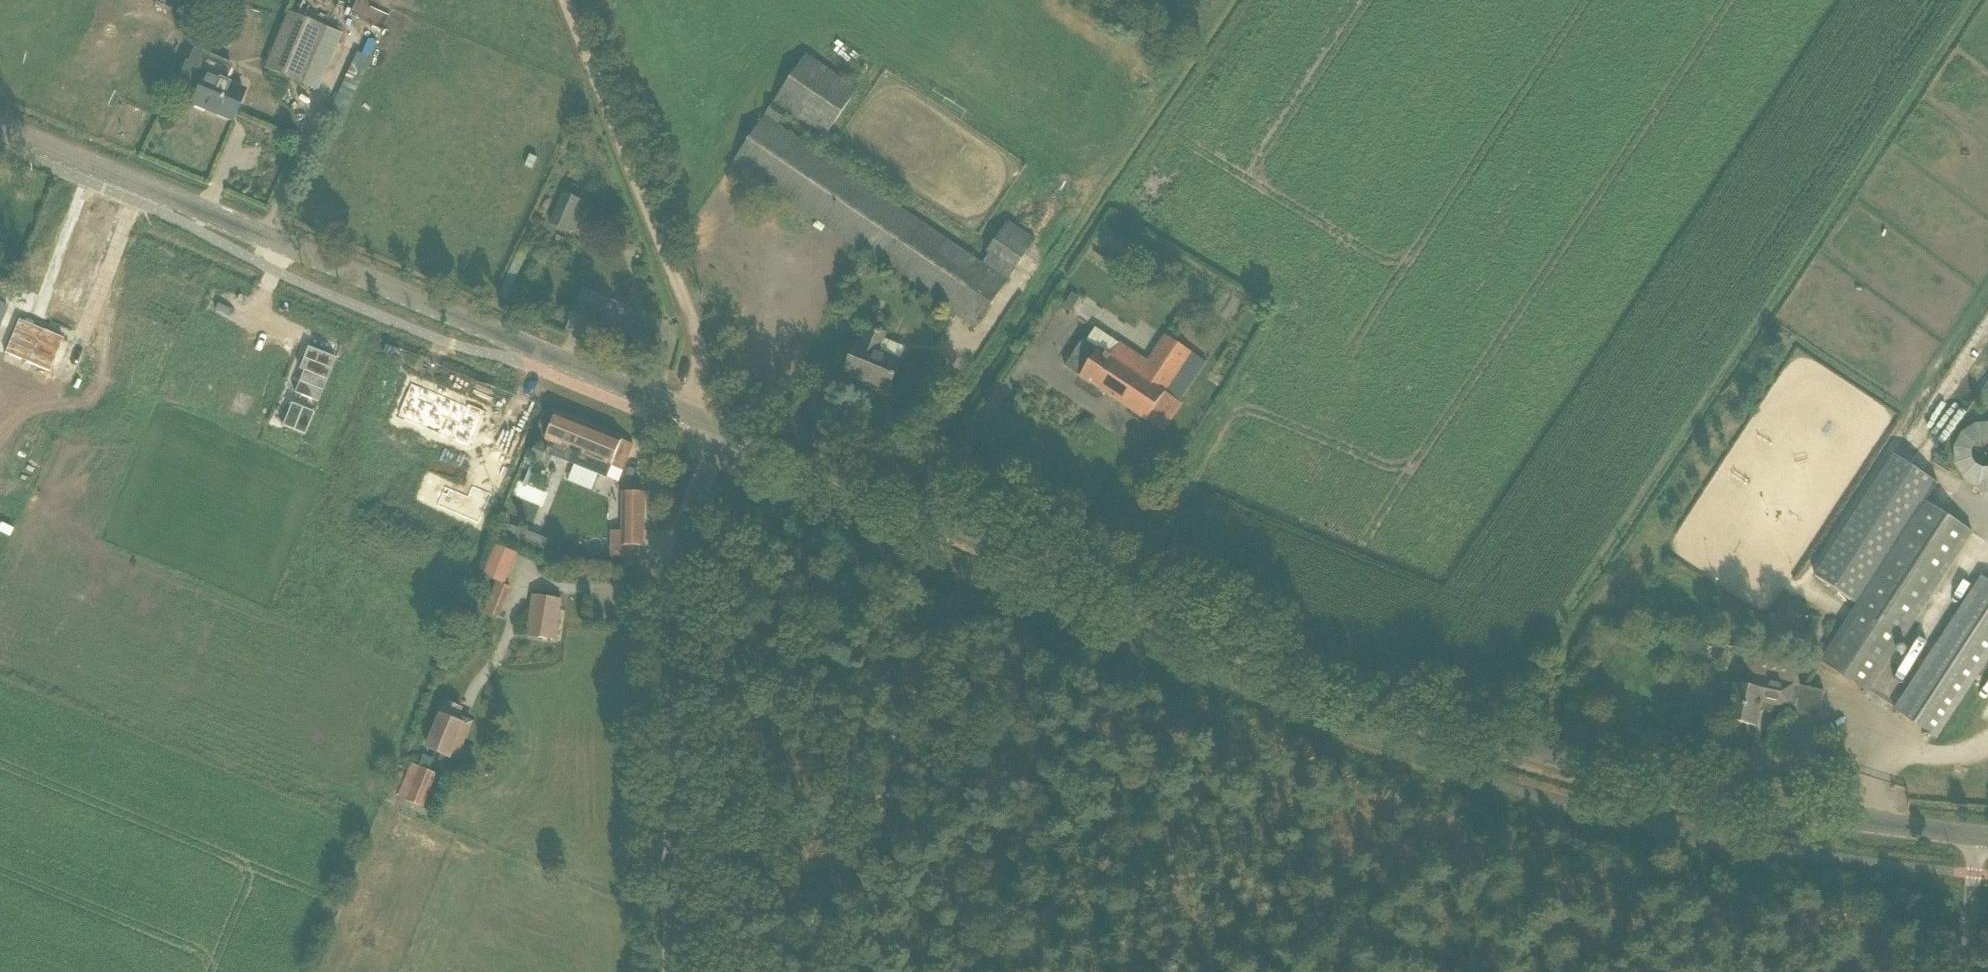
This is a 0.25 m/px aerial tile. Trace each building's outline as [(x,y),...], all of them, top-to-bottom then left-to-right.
[(326,29),(289,13),(265,68),(302,84),(326,29)] [(184,64),(175,84),(196,93),(192,103),(232,120),(244,91),(224,82),(230,66),(211,58),(212,56),(200,51),(192,48),(185,65),(184,64)] [(331,108),(343,112),(363,56),(351,51),(331,108)] [(982,264),(778,126),(788,112),(825,139),(859,90),(807,54),(765,116),(733,163),(976,327),(1035,240),(1008,221),(986,252),(989,254),(982,264)] [(565,193),(551,225),(570,234),(586,201),(572,196),(565,193)] [(647,283),(642,294),(648,297),(653,285),(647,283)] [(575,307),(567,327),(644,359),(656,332),(636,324),(603,310),(607,299),(582,289),(575,307)] [(18,319),(4,353),(49,371),(62,338),(18,319)] [(857,343),(844,374),(888,392),(901,361),(900,360),(879,352),(884,339),(886,334),(870,327),(863,345),(857,343)] [(1068,362),(1065,367),(1080,376),(1163,431),(1208,363),(1167,336),(1150,364),(1119,343),(1110,357),(1083,339),(1068,362)] [(303,371),(294,394),(317,403),(334,358),(306,347),(298,369),(303,371)] [(411,383),(397,418),(442,437),(441,439),(469,451),(486,412),(467,404),(466,407),(411,383)] [(291,404),(282,426),(304,435),(313,413),(291,404)] [(562,460),(607,478),(611,467),(622,471),(632,445),(555,414),(545,441),(566,450),(562,460)] [(1987,488),(1987,416),(1985,414),(1942,451),(1980,494),(1987,488)] [(1859,604),(1832,645),(1821,661),(1868,692),(1879,676),(1973,532),(1926,501),(1938,483),(1894,454),(1814,575),(1859,604)] [(435,474),(427,494),(485,518),(507,466),(487,458),(473,490),(435,474)] [(1132,462),(1127,471),(1142,480),(1147,471),(1132,462)] [(643,546),(644,492),(623,492),(623,531),(612,531),(612,546),(643,546)] [(504,527),(501,537),(517,541),(519,531),(504,527)] [(1947,720),(1987,657),(1987,582),(1981,577),(1894,710),(1936,737),(1947,720)] [(497,582),(484,612),(500,619),(511,588),(497,582)] [(533,596),(527,636),(555,640),(561,600),(533,596)] [(1727,718),(1727,720),(1756,727),(1762,702),(1789,708),(1793,688),(1795,661),(1747,650),(1744,664),(1750,676),(1748,686),(1735,683),(1734,686),(1727,685),(1717,692),(1712,715),(1727,718)] [(445,701),(426,749),(458,761),(470,732),(457,727),(461,717),(464,708),(445,701)] [(413,764),(399,797),(419,805),(433,773),(413,764)]
